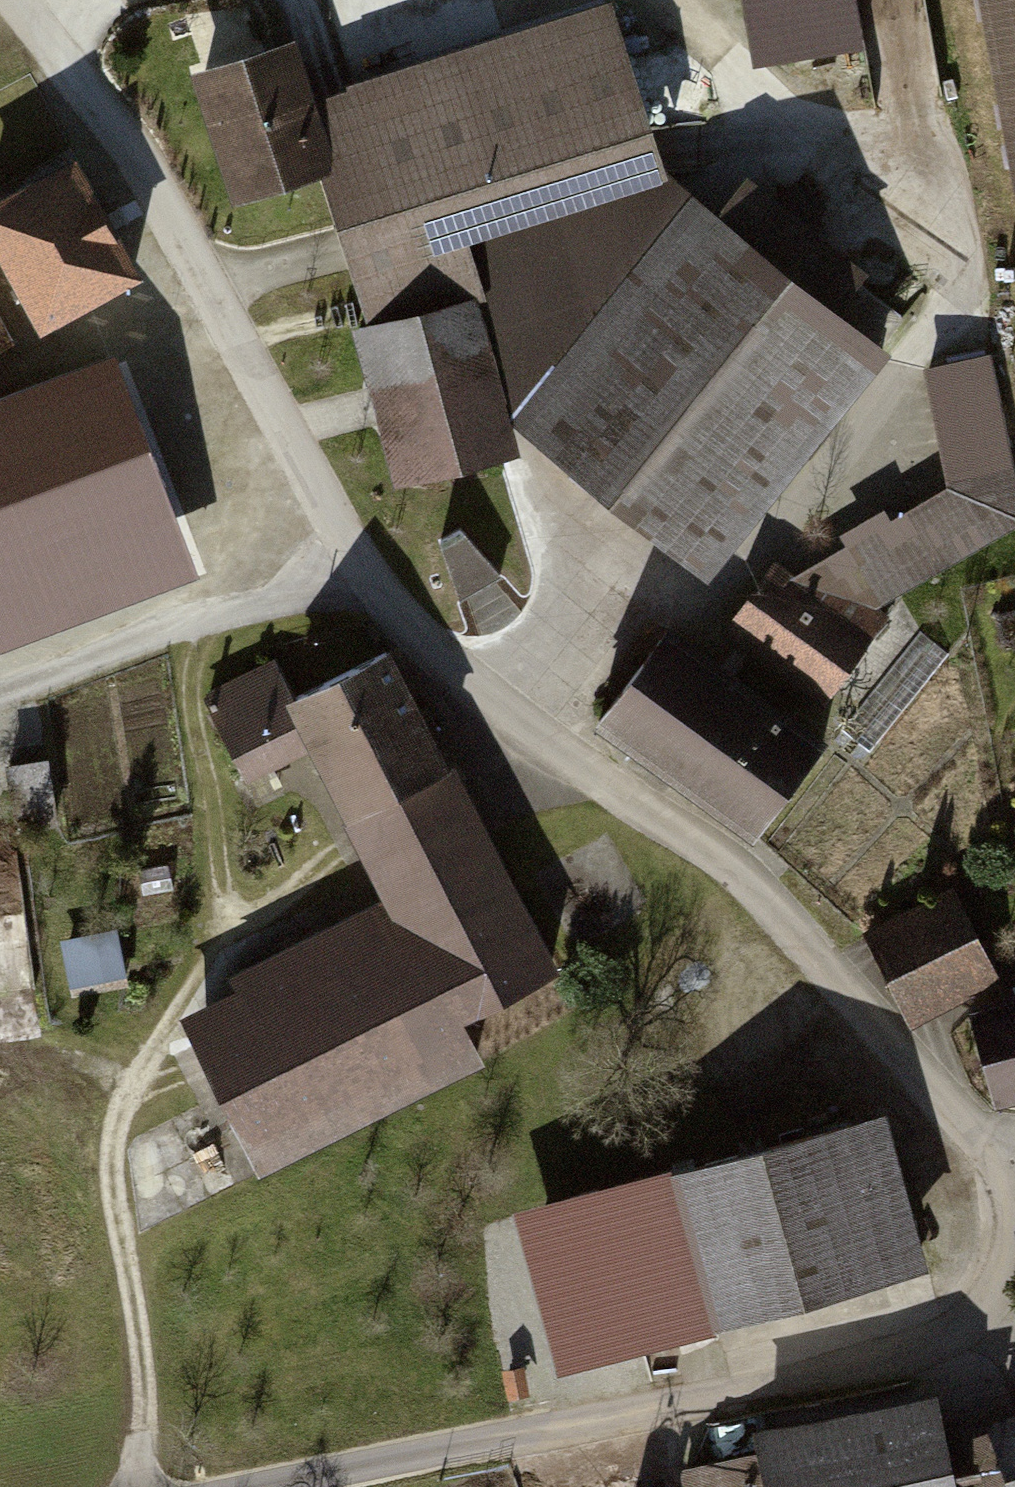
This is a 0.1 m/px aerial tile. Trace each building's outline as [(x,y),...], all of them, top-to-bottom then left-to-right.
[(877,135),(956,120),(932,0),(851,0),(877,135)] [(1014,336),(1014,0),(949,0),(1014,336)] [(590,3),(320,101),(395,306),(453,285),(665,208),(590,3)] [(302,49),(190,64),(210,210),(321,195),(302,49)] [(138,276),(68,148),(0,185),(0,285),(27,336),(138,276)] [(491,426),(697,587),(866,349),(897,372),(972,267),(866,193),(835,236),(740,169),(697,230),(665,208),(491,426)] [(453,285),(459,308),(491,426),(665,208),(453,285)] [(459,308),(345,338),(388,494),(501,463),(491,426),(459,308)] [(0,317),(0,353),(15,345),(0,317)] [(913,365),(934,487),(858,539),(918,627),(1014,564),(1014,385),(1007,347),(913,365)] [(113,365),(0,407),(0,651),(193,578),(113,365)] [(466,532),(436,549),(456,598),(497,574),(466,532)] [(869,658),(762,579),(707,653),(814,732),(869,658)] [(579,730),(732,843),(814,732),(707,653),(661,619),(579,730)] [(545,962),(385,651),(289,700),(450,1011),(545,962)] [(293,749),(257,680),(217,701),(252,770),(293,749)] [(14,811),(54,807),(49,765),(9,769),(14,811)] [(983,970),(948,897),(863,936),(898,1009),(983,970)] [(199,1018),(283,1177),(480,1074),(397,915),(199,1018)] [(71,990),(126,987),(123,933),(68,936),(71,990)] [(1014,1122),(1014,987),(950,1010),(992,1130),(1014,1122)] [(908,1286),(863,1123),(626,1187),(671,1351),(908,1286)] [(909,1321),(943,1310),(933,1280),(898,1292),(909,1321)] [(737,1447),(748,1486),(940,1486),(915,1398),(737,1447)] [(990,1424),(1012,1486),(1014,1486),(1014,1415),(990,1424)]
